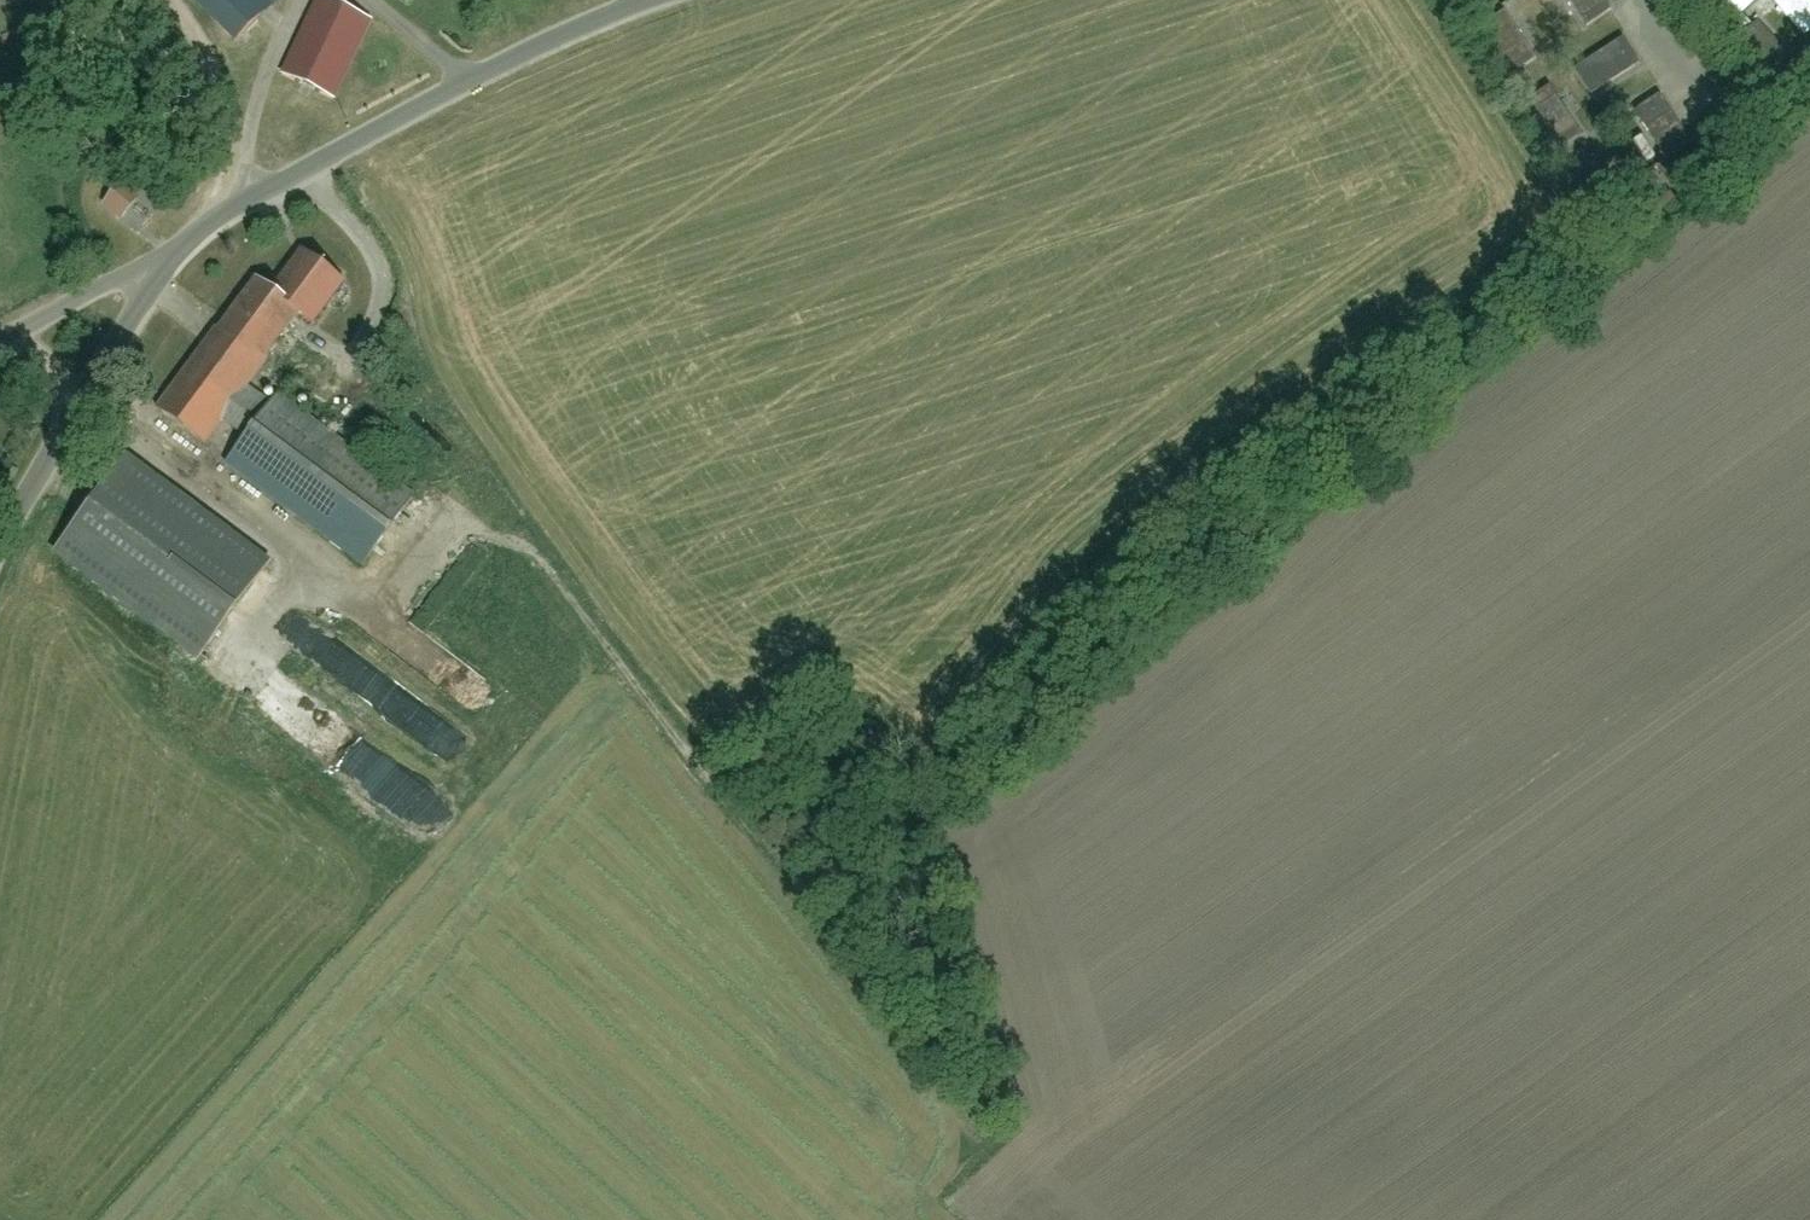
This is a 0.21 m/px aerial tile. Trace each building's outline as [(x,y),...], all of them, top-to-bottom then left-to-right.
[(240,40),(279,0),(200,0),(240,40)] [(367,25),(321,4),(285,84),(331,105),(367,25)] [(1789,48),(1764,23),(1744,42),(1770,67),(1789,48)] [(167,213),(109,178),(94,203),(152,238),(167,213)] [(212,467),(354,564),(405,489),(249,383),(296,314),(306,320),(337,275),(303,251),(274,293),(254,279),(161,414),(199,440),(217,414),(238,428),(212,467)] [(276,566),(132,460),(59,560),(203,666),(276,566)]
